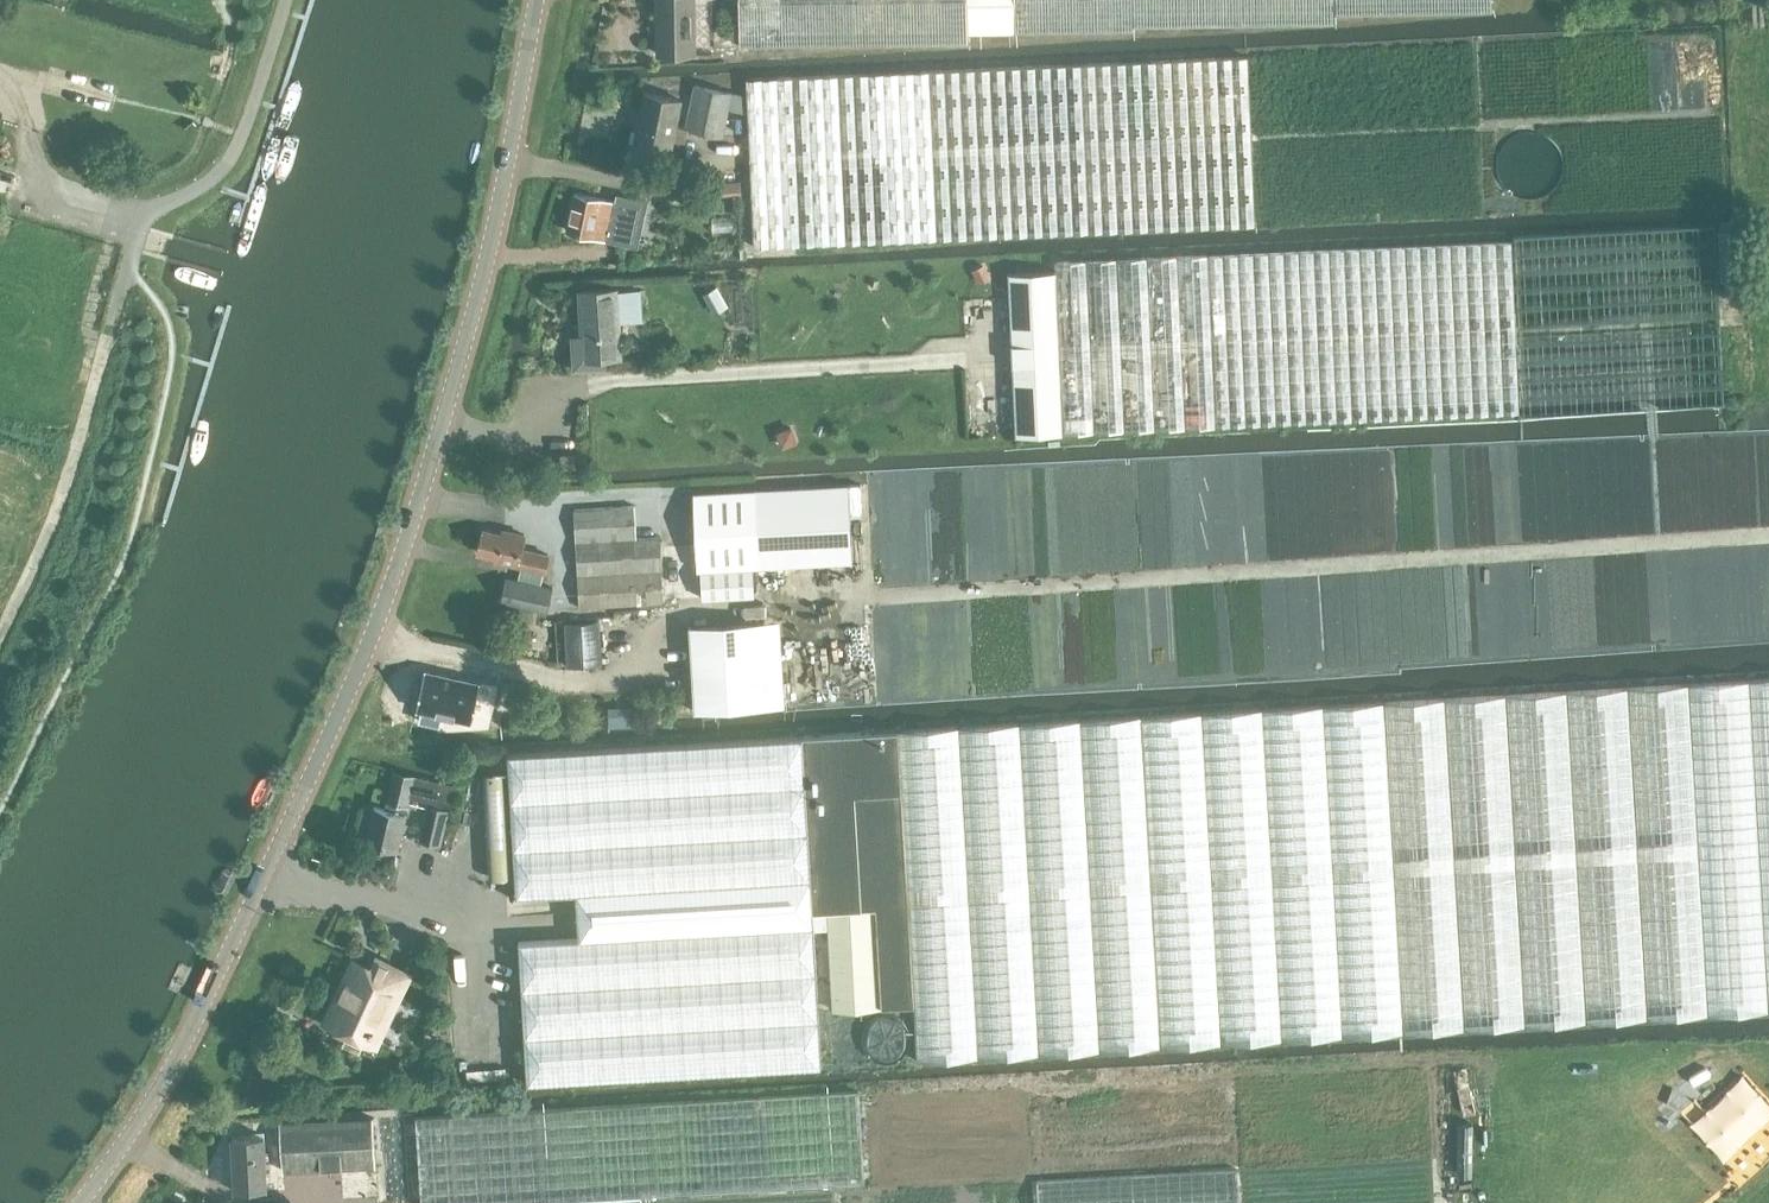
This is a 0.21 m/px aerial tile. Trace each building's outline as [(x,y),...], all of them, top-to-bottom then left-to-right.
[(695,51),(694,0),(660,0),(662,52),(695,51)] [(740,45),(969,42),(967,33),(1014,32),(1134,30),(1134,26),(1336,22),(1336,12),(1493,10),(1493,0),(739,0),(740,45)] [(699,84),(690,130),(724,136),(729,109),(749,113),(755,246),(1089,230),(1256,224),(1255,219),(1252,140),(1251,133),(1248,59),(1247,55),(1082,63),(747,78),(748,93),(699,84)] [(688,137),(690,129),(694,108),(681,106),(682,100),(648,93),(637,146),(671,153),(675,133),(688,137)] [(1570,165),(1570,164),(1569,157),(1568,151),(1564,145),(1560,140),(1554,135),(1548,132),(1543,130),(1536,129),(1530,130),(1522,132),(1516,135),(1511,139),(1506,145),(1503,151),(1501,157),(1500,164),(1501,170),(1502,176),(1505,182),(1509,188),(1515,193),(1519,195),(1524,198),(1533,199),(1539,199),(1546,197),(1553,194),(1558,191),(1563,185),(1567,179),(1569,172),(1570,165)] [(608,240),(616,205),(577,196),(569,231),(608,240)] [(1056,271),(1009,273),(1016,435),(1063,432),(1519,411),(1521,411),(1522,418),(1726,405),(1716,226),(1514,237),(1514,239),(1512,239),(1056,261),(1056,271)] [(717,286),(702,294),(713,314),(728,306),(717,286)] [(586,333),(572,333),(574,370),(608,368),(608,356),(620,355),(618,320),(639,318),(641,318),(639,289),(583,293),(586,333)] [(565,465),(577,463),(576,453),(564,455),(565,465)] [(699,579),(846,570),(842,494),(694,502),(699,579)] [(634,505),(574,508),(580,608),(664,603),(660,536),(636,538),(634,505)] [(505,534),(487,530),(482,553),(500,557),(499,561),(522,568),(519,580),(509,578),(504,601),(547,611),(553,588),(543,586),(550,554),(523,546),(526,535),(506,530),(505,534)] [(600,620),(564,622),(567,666),(602,664),(600,620)] [(689,625),(694,710),(785,705),(781,620),(689,625)] [(420,719),(440,723),(442,713),(472,720),(481,681),(425,669),(417,708),(422,709),(420,719)] [(812,911),(827,910),(833,1011),(878,1009),(914,1005),(918,1060),(1708,1014),(1708,1012),(1768,1009),(1768,678),(1689,683),(897,730),(802,735),(802,737),(508,754),(516,895),(576,891),(576,938),(519,942),(527,1083),(821,1065),(812,911)] [(442,844),(455,787),(395,773),(383,810),(375,808),(366,843),(397,850),(405,815),(410,799),(428,805),(420,839),(442,844)] [(382,975),(355,963),(328,1021),(368,1040),(383,1008),(391,1010),(406,977),(385,967),(382,975)] [(914,1040),(914,1038),(912,1029),(910,1024),(907,1021),(902,1016),(899,1014),(889,1012),(883,1013),(877,1014),(870,1019),(864,1027),(863,1031),(862,1037),(863,1047),(866,1052),(869,1056),(873,1060),(877,1062),(887,1064),(893,1064),(898,1062),(905,1058),(911,1050),(913,1045),(914,1040)] [(416,1116),(421,1202),(495,1202),(863,1181),(857,1092),(857,1090),(416,1116)] [(373,1120),(282,1126),(283,1148),(285,1171),(376,1165),(373,1120)] [(237,1189),(267,1187),(264,1138),(234,1140),(237,1189)]
